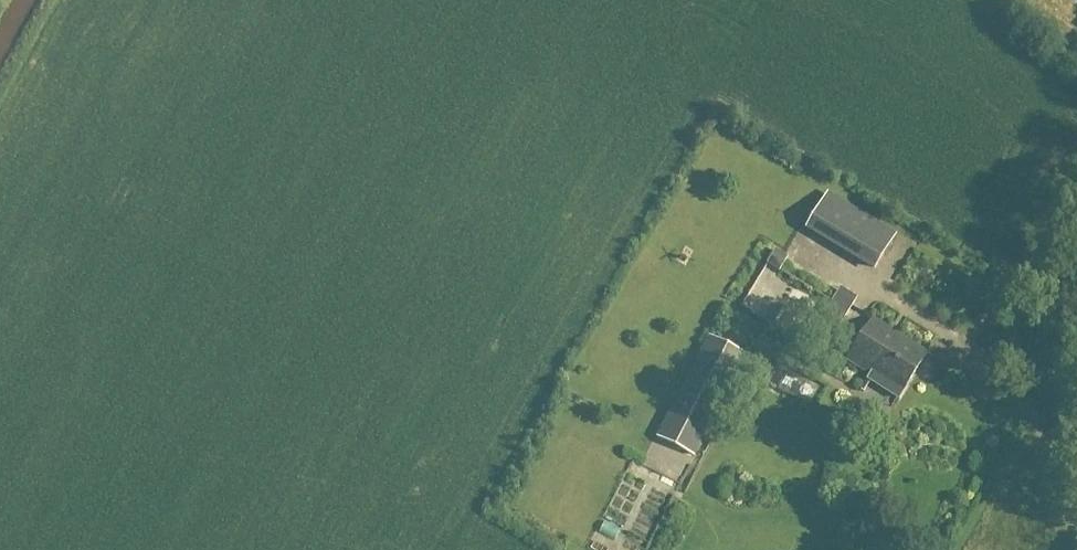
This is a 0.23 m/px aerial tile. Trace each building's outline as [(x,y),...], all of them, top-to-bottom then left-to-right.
[(894,237),(826,196),(807,228),(874,269),(894,237)] [(774,253),(765,267),(778,275),(787,260),(774,253)] [(898,400),(927,355),(872,321),(847,361),(871,376),(867,381),(898,400)] [(694,458),(746,357),(708,338),(655,439),(694,458)]
